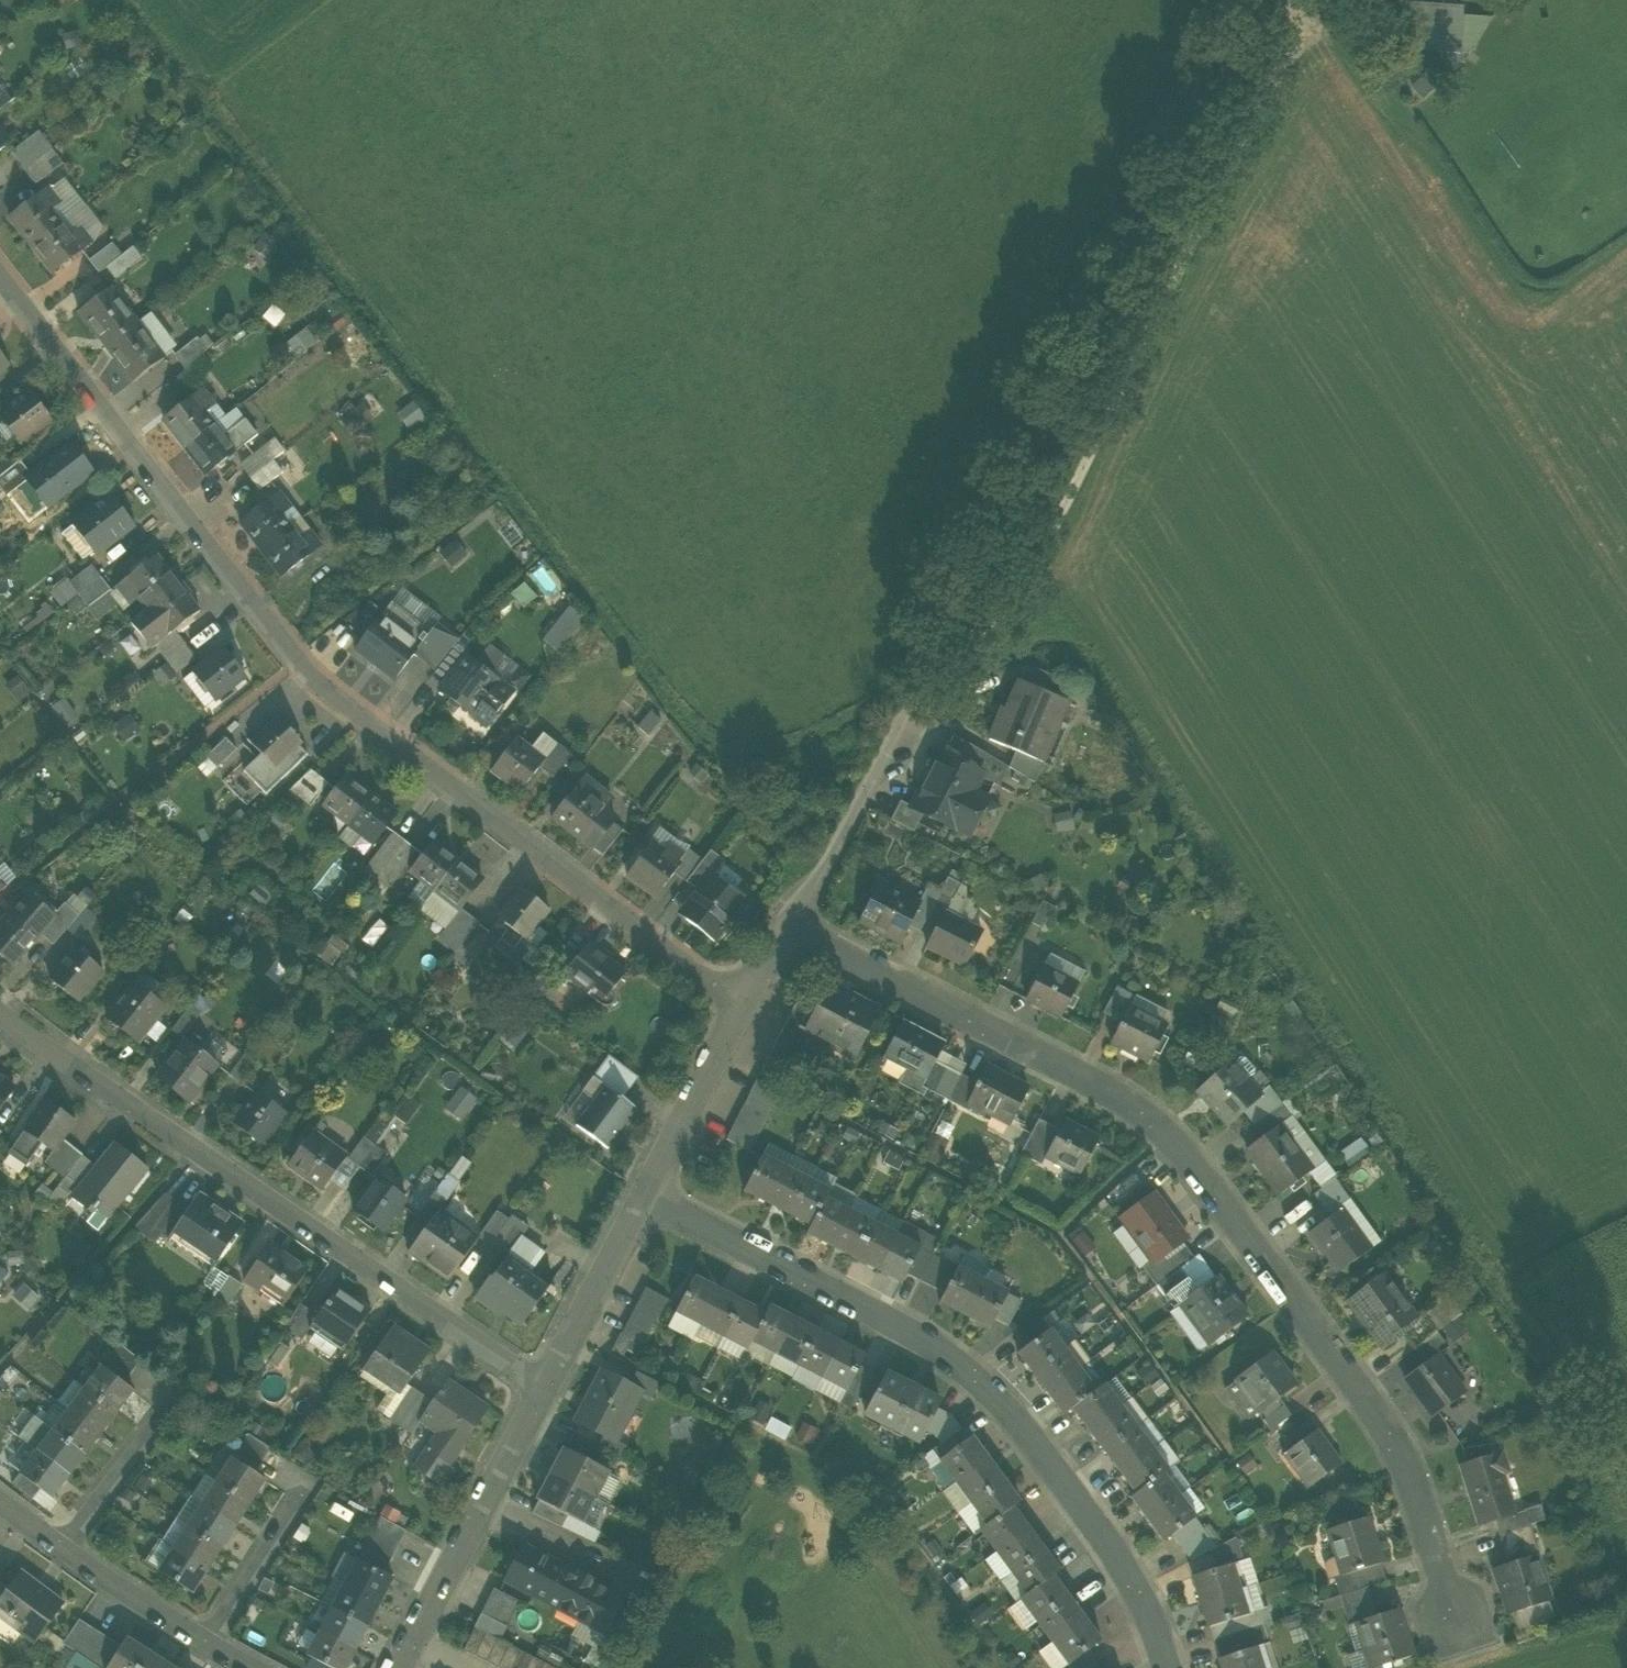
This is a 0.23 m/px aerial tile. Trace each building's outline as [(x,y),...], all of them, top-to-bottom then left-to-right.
[(1403,11),(1463,15),(1464,6),(1403,2),(1403,11)] [(1401,49),(1461,53),(1463,15),(1403,11),(1401,49)] [(76,30),(62,34),(66,50),(81,46),(76,30)] [(1437,86),(1425,73),(1411,86),(1423,99),(1437,86)] [(11,100),(0,86),(0,109),(11,100)] [(11,141),(0,127),(0,150),(11,141)] [(12,151),(26,169),(52,149),(38,131),(12,151)] [(61,162),(52,149),(26,169),(36,182),(61,162)] [(50,209),(60,222),(84,204),(66,181),(49,188),(60,202),(50,209)] [(9,218),(30,246),(60,222),(50,209),(60,202),(49,188),(9,218)] [(99,224),(84,204),(60,222),(69,234),(79,227),(90,241),(99,224)] [(69,234),(60,222),(30,246),(51,272),(59,265),(79,250),(90,241),(79,227),(69,234)] [(281,242),(264,231),(253,249),(270,260),(281,242)] [(97,274),(106,267),(120,256),(111,244),(88,262),(97,274)] [(132,247),(120,256),(106,267),(116,281),(142,261),(132,247)] [(86,282),(97,274),(88,262),(79,250),(59,265),(86,282)] [(79,313),(106,347),(136,324),(109,290),(79,313)] [(151,312),(136,324),(163,359),(178,347),(151,312)] [(163,359),(136,324),(106,347),(133,382),(163,359)] [(306,328),(286,343),(299,359),(318,344),(306,328)] [(173,356),(183,368),(206,350),(197,338),(173,356)] [(9,365),(0,353),(0,371),(9,365)] [(205,358),(169,385),(177,395),(213,368),(205,358)] [(164,420),(185,447),(215,424),(204,411),(214,403),(203,389),(164,420)] [(21,445),(52,420),(30,392),(8,410),(0,416),(0,418),(21,445)] [(428,420),(413,401),(397,414),(412,433),(428,420)] [(362,402),(340,419),(352,436),(375,419),(362,402)] [(204,411),(215,424),(225,417),(214,403),(204,411)] [(225,417),(215,424),(223,435),(234,427),(246,417),(238,407),(225,417)] [(246,417),(234,427),(245,441),(257,432),(246,417)] [(205,473),(245,441),(234,427),(223,435),(215,424),(185,447),(205,473)] [(239,463),(251,477),(277,457),(283,452),(272,438),(239,463)] [(28,477),(50,505),(92,472),(71,444),(37,470),(28,477)] [(0,476),(11,490),(28,477),(37,470),(26,456),(0,476)] [(285,468),(277,457),(251,477),(259,488),(285,468)] [(240,522),(261,549),(291,526),(281,513),(291,506),(280,492),(240,522)] [(96,551),(98,554),(134,525),(111,496),(75,524),(96,551)] [(281,513),(291,526),(301,518),(291,506),(281,513)] [(309,529),(301,518),(291,526),(299,537),(309,529)] [(96,551),(75,524),(62,534),(83,561),(96,551)] [(299,537),(291,526),(261,549),(281,574),(320,543),(309,529),(299,537)] [(455,540),(439,553),(451,568),(467,555),(455,540)] [(140,598),(147,607),(177,584),(155,556),(125,579),(140,598)] [(72,581),(80,592),(101,576),(92,565),(72,581)] [(111,590),(101,576),(80,592),(90,605),(111,590)] [(80,592),(72,581),(70,578),(51,593),(61,607),(66,603),(80,592)] [(130,606),(140,598),(125,579),(115,587),(130,606)] [(517,593),(529,605),(541,593),(529,581),(517,593)] [(177,584),(147,607),(168,634),(170,636),(176,631),(199,613),(177,584)] [(391,604),(429,633),(438,623),(441,617),(403,588),(391,604)] [(120,602),(111,590),(90,605),(86,609),(96,620),(120,602)] [(90,605),(80,592),(66,603),(77,616),(86,609),(90,605)] [(54,613),(45,602),(40,606),(42,608),(36,613),(38,616),(23,627),(28,633),(54,613)] [(381,617),(419,648),(429,633),(391,604),(381,617)] [(168,634),(147,607),(130,621),(150,647),(154,644),(168,634)] [(559,653),(585,620),(568,607),(543,640),(559,653)] [(381,617),(380,617),(355,649),(394,680),(414,655),(419,648),(381,617)] [(419,648),(414,655),(434,670),(451,649),(459,639),(438,623),(429,633),(419,648)] [(154,644),(166,659),(186,644),(176,631),(170,636),(168,634),(154,644)] [(459,639),(451,649),(463,658),(465,656),(472,647),(460,637),(459,639)] [(197,658),(186,644),(166,659),(177,673),(197,658)] [(475,663),(489,674),(504,655),(490,644),(475,663)] [(222,648),(192,671),(205,688),(209,685),(217,696),(244,675),(222,648)] [(463,658),(451,649),(434,670),(430,677),(442,686),(463,658)] [(514,663),(504,655),(489,674),(499,682),(514,663)] [(475,663),(465,656),(463,658),(442,686),(439,689),(473,715),(499,682),(489,674),(475,663)] [(177,677),(167,664),(154,674),(164,687),(177,677)] [(204,706),(217,696),(209,685),(205,688),(192,671),(182,679),(204,706)] [(32,693),(18,675),(5,685),(19,704),(32,693)] [(1013,750),(1041,762),(1067,700),(1019,680),(1007,709),(1003,707),(989,740),(1013,750)] [(473,715),(487,726),(513,692),(499,682),(473,715)] [(78,716),(64,699),(52,708),(65,726),(78,716)] [(638,730),(649,738),(661,722),(651,714),(638,730)] [(141,732),(131,715),(115,725),(125,742),(141,732)] [(251,744),(261,754),(274,768),(298,745),(302,742),(278,718),(251,744)] [(543,733),(530,750),(544,760),(557,744),(543,733)] [(941,753),(976,771),(985,753),(951,733),(941,753)] [(207,756),(217,767),(237,749),(226,738),(207,756)] [(544,761),(544,760),(530,750),(516,739),(491,771),(520,793),(539,767),(544,761)] [(539,767),(553,778),(571,755),(557,744),(544,760),(544,761),(539,767)] [(266,794),(307,754),(298,745),(274,768),(261,754),(243,770),(266,794)] [(1007,766),(1033,782),(1041,762),(1013,750),(1007,766)] [(924,813),(954,828),(955,827),(962,813),(976,820),(987,799),(973,792),(982,775),(976,771),(941,753),(939,755),(947,759),(935,782),(929,779),(923,791),(919,792),(912,806),(911,807),(924,813)] [(290,790),(311,806),(328,783),(311,770),(290,790)] [(324,805),(349,824),(371,795),(346,776),(324,805)] [(594,782),(586,792),(605,808),(614,797),(594,782)] [(555,817),(581,838),(605,808),(586,792),(580,787),(555,817)] [(397,814),(371,795),(349,824),(361,833),(374,843),(397,814)] [(891,820),(914,832),(924,813),(911,807),(912,806),(901,801),(891,820)] [(617,817),(605,808),(581,838),(593,848),(614,822),(617,817)] [(1071,811),(1053,815),(1057,833),(1075,829),(1071,811)] [(962,813),(955,827),(969,834),(976,820),(962,813)] [(593,848),(603,856),(624,830),(614,822),(593,848)] [(351,848),(361,833),(349,824),(338,838),(351,848)] [(661,828),(651,842),(663,851),(669,843),(683,853),(687,848),(690,845),(677,840),(661,828)] [(362,871),(374,881),(406,839),(394,830),(362,871)] [(419,849),(406,839),(374,881),(387,890),(419,849)] [(425,883),(435,891),(458,861),(433,842),(410,871),(425,883)] [(627,874),(656,896),(674,871),(680,863),(678,861),(683,853),(669,843),(663,851),(651,842),(627,874)] [(674,871),(686,881),(703,860),(687,848),(683,853),(678,861),(680,863),(674,871)] [(711,850),(703,860),(686,881),(698,890),(710,874),(713,876),(725,861),(711,850)] [(483,880),(458,861),(435,891),(460,910),(483,880)] [(1041,873),(1026,881),(1032,893),(1048,885),(1041,873)] [(679,914),(714,941),(733,917),(727,913),(740,896),(713,876),(710,874),(698,890),(679,914)] [(941,890),(954,897),(960,884),(962,882),(949,876),(941,890)] [(903,899),(905,895),(881,882),(861,922),(899,942),(910,920),(919,902),(917,901),(915,906),(903,899)] [(414,897),(424,905),(435,891),(425,883),(414,897)] [(923,926),(927,918),(941,890),(929,884),(919,902),(910,920),(923,926)] [(945,913),(969,926),(977,911),(972,908),(976,902),(966,898),(966,887),(960,884),(954,897),(945,913)] [(78,897),(88,906),(97,896),(86,887),(78,897)] [(497,918),(509,927),(524,939),(535,925),(547,909),(521,888),(497,918)] [(954,897),(941,890),(927,918),(938,924),(944,913),(945,913),(954,897)] [(460,910),(435,891),(424,905),(420,910),(445,929),(460,910)] [(52,918),(54,914),(31,894),(28,897),(52,918)] [(88,906),(78,897),(74,894),(66,903),(80,915),(88,906)] [(917,901),(905,895),(903,899),(915,906),(917,901)] [(727,913),(733,917),(746,901),(740,896),(727,913)] [(12,965),(34,940),(40,933),(53,919),(52,918),(28,897),(11,916),(9,914),(0,924),(0,928),(0,929),(0,954),(12,965)] [(1031,923),(1042,928),(1054,907),(1043,901),(1031,923)] [(54,944),(68,928),(80,915),(66,903),(65,902),(54,914),(52,918),(53,919),(40,933),(43,936),(54,944)] [(88,906),(80,915),(68,928),(79,938),(98,915),(88,906)] [(460,910),(445,929),(437,940),(442,943),(465,913),(460,910)] [(479,923),(466,913),(465,913),(442,943),(456,954),(477,925),(479,923)] [(926,947),(963,966),(981,932),(969,926),(945,913),(944,913),(938,924),(926,947)] [(490,935),(477,925),(456,954),(453,957),(465,967),(490,935)] [(546,934),(535,925),(524,939),(509,927),(493,948),(516,966),(521,960),(531,946),(534,948),(546,934)] [(34,940),(37,943),(43,936),(40,933),(34,940)] [(334,933),(317,956),(332,968),(350,946),(334,933)] [(585,994),(599,1005),(604,1008),(610,1007),(613,1004),(614,1000),(614,995),(610,991),(623,974),(596,953),(599,950),(587,941),(563,972),(587,991),(585,994)] [(534,948),(531,946),(521,960),(531,968),(542,955),(534,948)] [(51,977),(78,1001),(103,972),(76,948),(51,977)] [(1049,954),(1042,967),(1077,986),(1085,972),(1049,954)] [(1026,999),(1061,1017),(1077,986),(1042,967),(1026,999)] [(144,971),(134,983),(150,996),(160,984),(144,971)] [(107,1018),(138,1043),(146,1034),(157,1020),(166,1008),(150,996),(134,983),(107,1018)] [(853,1054),(855,1055),(879,1011),(828,984),(819,1001),(826,1004),(811,1032),(826,1040),(829,1034),(856,1049),(853,1054)] [(1102,1014),(1119,1022),(1127,1006),(1131,997),(1115,989),(1102,1014)] [(200,993),(191,1006),(201,1014),(212,1011),(200,993)] [(762,1075),(783,1086),(811,1032),(826,1004),(819,1001),(804,993),(762,1075)] [(1131,997),(1127,1006),(1166,1025),(1170,1018),(1168,1011),(1132,994),(1131,997)] [(1239,1006),(1221,997),(1216,1007),(1233,1016),(1239,1006)] [(172,1030),(182,1038),(201,1014),(191,1006),(172,1030)] [(1109,1041),(1148,1060),(1166,1025),(1127,1006),(1119,1022),(1109,1041)] [(1212,1013),(1205,1027),(1220,1034),(1227,1020),(1212,1013)] [(167,1028),(157,1020),(146,1034),(156,1042),(167,1028)] [(514,1022),(500,1037),(514,1049),(527,1034),(514,1022)] [(901,1080),(920,1090),(922,1087),(927,1075),(935,1060),(940,1051),(943,1044),(902,1023),(886,1054),(908,1065),(901,1080)] [(157,1077),(189,1101),(217,1065),(204,1055),(186,1040),(157,1077)] [(215,1041),(204,1055),(217,1065),(228,1051),(215,1041)] [(940,1051),(935,1060),(948,1066),(962,1074),(967,1064),(940,1051)] [(1187,1051),(1176,1072),(1187,1078),(1198,1057),(1187,1051)] [(878,1069),(901,1080),(908,1065),(886,1054),(878,1069)] [(230,1074),(243,1085),(257,1065),(244,1055),(230,1074)] [(609,1055),(593,1076),(606,1086),(623,1098),(639,1077),(609,1055)] [(1239,1058),(1232,1065),(1247,1081),(1254,1075),(1254,1068),(1244,1057),(1239,1058)] [(922,1087),(934,1093),(948,1066),(935,1060),(927,1075),(922,1087)] [(1197,1091),(1227,1124),(1243,1110),(1259,1095),(1258,1094),(1257,1093),(1247,1081),(1232,1065),(1229,1062),(1197,1091)] [(979,1083),(962,1074),(948,1066),(934,1093),(948,1100),(966,1110),(970,1101),(979,1083)] [(997,1112),(1012,1120),(1028,1087),(1011,1078),(1009,1081),(986,1069),(979,1083),(970,1101),(995,1114),(997,1112)] [(1254,1075),(1247,1081),(1257,1093),(1269,1082),(1259,1071),(1254,1075)] [(593,1076),(582,1091),(595,1100),(606,1086),(593,1076)] [(0,1079),(0,1105),(13,1089),(0,1079)] [(758,1081),(752,1092),(774,1104),(780,1092),(758,1081)] [(623,1098),(606,1086),(595,1100),(576,1125),(607,1148),(637,1109),(623,1098)] [(1243,1110),(1253,1123),(1281,1103),(1269,1086),(1258,1094),(1259,1095),(1243,1110)] [(461,1087),(445,1107),(461,1120),(478,1100),(461,1087)] [(595,1100),(582,1091),(564,1116),(576,1125),(595,1100)] [(235,1123),(264,1143),(285,1113),(257,1092),(235,1123)] [(752,1092),(746,1104),(768,1115),(774,1104),(752,1092)] [(410,1096),(396,1117),(407,1125),(422,1104),(410,1096)] [(8,1151),(25,1163),(38,1144),(50,1152),(51,1153),(60,1139),(74,1120),(44,1099),(8,1151)] [(1291,1116),(1281,1103),(1253,1123),(1262,1135),(1277,1124),(1278,1126),(1291,1116)] [(746,1104),(740,1116),(762,1127),(768,1115),(746,1104)] [(379,1116),(364,1137),(375,1145),(390,1125),(379,1116)] [(756,1139),(762,1127),(740,1116),(734,1128),(756,1139)] [(1278,1126),(1311,1170),(1323,1161),(1291,1116),(1278,1126)] [(1021,1154),(1036,1162),(1041,1152),(1046,1155),(1059,1130),(1039,1119),(1021,1154)] [(882,1121),(876,1132),(894,1142),(900,1131),(882,1121)] [(1046,1155),(1080,1173),(1097,1140),(1063,1122),(1059,1130),(1046,1155)] [(1246,1147),(1280,1193),(1308,1172),(1311,1170),(1278,1126),(1277,1124),(1262,1135),(1246,1147)] [(749,1150),(756,1139),(734,1128),(728,1139),(749,1150)] [(932,1131),(919,1156),(936,1165),(949,1140),(932,1131)] [(289,1164),(324,1189),(331,1178),(345,1158),(311,1134),(289,1164)] [(362,1135),(345,1158),(359,1168),(375,1145),(364,1137),(362,1135)] [(1360,1137),(1337,1153),(1348,1168),(1370,1152),(1360,1137)] [(42,1163),(64,1179),(83,1155),(60,1139),(51,1153),(50,1152),(42,1163)] [(762,1156),(786,1169),(794,1155),(769,1142),(762,1156)] [(97,1209),(108,1218),(147,1169),(115,1143),(96,1168),(76,1193),(97,1209)] [(389,1155),(375,1145),(359,1168),(373,1178),(389,1155)] [(906,1158),(890,1149),(883,1163),(899,1171),(906,1158)] [(93,1164),(83,1155),(64,1179),(58,1186),(68,1195),(93,1164)] [(462,1155),(445,1178),(456,1186),(472,1163),(462,1155)] [(786,1169),(810,1181),(817,1167),(794,1155),(786,1169)] [(744,1190),(769,1202),(786,1169),(762,1156),(744,1190)] [(345,1187),(359,1168),(345,1158),(331,1178),(345,1187)] [(1336,1178),(1323,1161),(1311,1170),(1308,1172),(1320,1189),(1335,1178),(1336,1178)] [(836,1177),(817,1167),(810,1181),(829,1191),(833,1183),(836,1177)] [(769,1202),(792,1215),(810,1181),(786,1169),(769,1202)] [(355,1210),(382,1230),(405,1198),(378,1178),(355,1210)] [(418,1216),(428,1224),(440,1207),(456,1186),(445,1178),(418,1216)] [(1313,1194),(1326,1213),(1339,1204),(1349,1197),(1335,1178),(1320,1189),(1313,1194)] [(792,1215),(812,1225),(825,1199),(829,1191),(810,1181),(792,1215)] [(829,1191),(825,1199),(849,1211),(856,1198),(857,1196),(833,1183),(829,1191)] [(68,1195),(58,1186),(47,1200),(58,1208),(68,1195)] [(1152,1261),(1153,1263),(1181,1242),(1187,1238),(1154,1194),(1120,1219),(1125,1225),(1144,1251),(1148,1248),(1155,1258),(1152,1261)] [(173,1233),(216,1263),(243,1225),(199,1195),(187,1213),(173,1233)] [(163,1247),(169,1239),(154,1228),(171,1202),(162,1196),(134,1227),(163,1247)] [(1339,1204),(1341,1206),(1371,1247),(1380,1240),(1349,1197),(1339,1204)] [(849,1211),(872,1224),(879,1210),(856,1198),(849,1211)] [(808,1232),(832,1244),(849,1211),(825,1199),(812,1225),(808,1232)] [(187,1213),(171,1202),(154,1228),(169,1239),(173,1233),(187,1213)] [(1308,1231),(1337,1271),(1371,1247),(1341,1206),(1308,1231)] [(410,1250),(450,1279),(478,1239),(454,1222),(456,1219),(440,1207),(428,1224),(410,1250)] [(108,1218),(97,1209),(87,1223),(98,1231),(108,1218)] [(479,1238),(489,1246),(509,1219),(496,1210),(478,1235),(480,1236),(479,1238)] [(903,1222),(879,1210),(872,1224),(896,1236),(903,1222)] [(832,1244),(855,1257),(872,1224),(849,1211),(832,1244)] [(478,1235),(456,1219),(454,1222),(478,1239),(479,1238),(480,1236),(478,1235)] [(527,1232),(509,1219),(489,1246),(507,1258),(521,1240),(527,1232)] [(855,1257),(879,1269),(896,1236),(872,1224),(855,1257)] [(1144,1251),(1125,1225),(1112,1234),(1139,1270),(1142,1268),(1152,1261),(1144,1251)] [(1083,1230),(1071,1239),(1083,1257),(1096,1248),(1083,1230)] [(173,1233),(169,1239),(212,1269),(213,1267),(216,1263),(173,1233)] [(919,1248),(896,1236),(879,1269),(902,1281),(906,1274),(919,1248)] [(506,1260),(529,1278),(544,1257),(521,1240),(507,1258),(506,1260)] [(1156,1286),(1156,1285),(1180,1268),(1193,1258),(1181,1242),(1153,1263),(1152,1261),(1143,1268),(1156,1286)] [(280,1306),(282,1308),(308,1270),(270,1244),(244,1281),(260,1292),(266,1283),(287,1297),(280,1306)] [(906,1274),(918,1280),(931,1255),(919,1248),(906,1274)] [(1144,1251),(1152,1261),(1155,1258),(1148,1248),(1144,1251)] [(23,1250),(8,1251),(8,1265),(24,1264),(23,1250)] [(1193,1258),(1180,1268),(1197,1291),(1215,1277),(1199,1254),(1193,1258)] [(957,1268),(931,1255),(918,1280),(944,1294),(957,1268)] [(963,1256),(957,1268),(982,1281),(989,1269),(963,1256)] [(498,1310),(520,1327),(547,1291),(529,1278),(506,1260),(491,1280),(489,1278),(474,1298),(495,1314),(498,1310)] [(9,1274),(0,1266),(0,1284),(9,1274)] [(227,1277),(213,1267),(212,1269),(203,1281),(205,1286),(216,1294),(227,1277)] [(965,1313),(982,1281),(957,1268),(944,1294),(939,1302),(941,1302),(942,1301),(965,1313)] [(1180,1303),(1197,1291),(1180,1268),(1156,1285),(1174,1309),(1174,1310),(1181,1305),(1180,1303)] [(1347,1299),(1379,1344),(1398,1330),(1416,1318),(1397,1292),(1403,1288),(1389,1268),(1347,1299)] [(215,1296),(229,1306),(242,1287),(227,1277),(216,1294),(215,1296)] [(1180,1303),(1181,1305),(1210,1344),(1245,1318),(1215,1277),(1197,1291),(1180,1303)] [(677,1312),(700,1324),(718,1290),(694,1278),(677,1312)] [(1006,1293),(982,1281),(965,1313),(989,1326),(988,1327),(990,1328),(997,1313),(1008,1293),(1007,1292),(1006,1293)] [(41,1298),(23,1283),(12,1296),(29,1311),(41,1298)] [(260,1292),(280,1306),(287,1297),(266,1283),(260,1292)] [(643,1286),(637,1298),(661,1310),(667,1298),(650,1289),(643,1286)] [(700,1324),(724,1336),(742,1302),(718,1290),(700,1324)] [(340,1351),(342,1352),(368,1314),(334,1291),(317,1315),(312,1323),(344,1345),(341,1350),(340,1351)] [(997,1313),(1008,1319),(1019,1298),(1008,1293),(997,1313)] [(1448,1296),(1426,1312),(1439,1330),(1442,1328),(1456,1318),(1461,1314),(1448,1296)] [(637,1298),(631,1309),(655,1322),(661,1310),(637,1298)] [(748,1349),(752,1341),(765,1315),(742,1302),(724,1336),(748,1349)] [(283,1329),(300,1341),(308,1328),(312,1323),(317,1315),(300,1304),(283,1329)] [(1199,1352),(1210,1344),(1181,1305),(1174,1310),(1174,1309),(1170,1312),(1199,1352)] [(752,1341),(776,1353),(793,1319),(769,1307),(765,1315),(752,1341)] [(631,1309),(625,1321),(649,1333),(655,1322),(631,1309)] [(1041,1319),(1049,1330),(1062,1321),(1053,1310),(1041,1319)] [(700,1324),(677,1312),(669,1328),(692,1340),(700,1324)] [(1087,1313),(1073,1324),(1081,1335),(1096,1324),(1087,1313)] [(1398,1330),(1412,1350),(1436,1332),(1422,1313),(1416,1318),(1398,1330)] [(1467,1334),(1456,1318),(1442,1328),(1453,1344),(1467,1334)] [(776,1353),(799,1365),(816,1331),(793,1319),(776,1353)] [(1020,1334),(1029,1346),(1049,1330),(1041,1319),(1020,1334)] [(1062,1321),(1049,1330),(1062,1348),(1075,1339),(1078,1337),(1064,1319),(1062,1321)] [(643,1345),(649,1333),(625,1321),(619,1333),(622,1334),(631,1339),(633,1340),(643,1345)] [(344,1345),(312,1323),(308,1328),(316,1333),(310,1344),(331,1358),(338,1347),(341,1350),(344,1345)] [(717,1348),(724,1336),(700,1324),(692,1340),(698,1343),(704,1342),(717,1348)] [(365,1370),(399,1394),(406,1383),(428,1353),(391,1327),(362,1368),(365,1370)] [(1018,1353),(1032,1371),(1062,1348),(1049,1330),(1029,1346),(1018,1353)] [(799,1365),(822,1377),(840,1344),(816,1331),(799,1365)] [(1447,1348),(1436,1332),(1412,1350),(1422,1363),(1435,1354),(1436,1355),(1447,1348)] [(613,1351),(622,1356),(631,1339),(622,1334),(613,1351)] [(724,1336),(717,1348),(742,1361),(745,1354),(748,1349),(724,1336)] [(1075,1339),(1062,1348),(1078,1369),(1091,1360),(1075,1339)] [(769,1366),(776,1353),(752,1341),(748,1349),(745,1354),(769,1366)] [(120,1344),(111,1355),(132,1372),(141,1360),(120,1344)] [(864,1356),(840,1344),(822,1377),(845,1389),(844,1391),(845,1392),(847,1390),(859,1366),(864,1356)] [(1032,1371),(1047,1392),(1078,1369),(1062,1348),(1032,1371)] [(1259,1410),(1260,1411),(1295,1385),(1271,1352),(1236,1378),(1237,1380),(1259,1410)] [(776,1353),(769,1366),(792,1378),(799,1365),(776,1353)] [(1403,1378),(1432,1417),(1464,1393),(1436,1355),(1435,1354),(1422,1363),(1403,1378)] [(124,1383),(132,1372),(111,1355),(102,1367),(124,1383)] [(676,1357),(663,1356),(662,1371),(675,1372),(676,1357)] [(1148,1363),(1135,1372),(1146,1387),(1159,1377),(1148,1363)] [(815,1391),(822,1377),(799,1365),(792,1378),(792,1379),(815,1391)] [(852,1410),(858,1398),(871,1372),(859,1366),(847,1390),(845,1392),(839,1403),(852,1410)] [(102,1367),(85,1389),(116,1412),(133,1390),(124,1383),(102,1367)] [(1063,1414),(1071,1408),(1094,1391),(1078,1369),(1047,1392),(1063,1414)] [(399,1394),(365,1370),(360,1376),(386,1394),(376,1410),(389,1418),(411,1386),(406,1383),(399,1394)] [(605,1436),(616,1441),(617,1440),(613,1438),(626,1410),(631,1413),(641,1393),(642,1392),(630,1386),(602,1372),(593,1390),(592,1390),(591,1392),(594,1393),(586,1409),(583,1407),(581,1410),(583,1410),(577,1422),(605,1436)] [(641,1393),(653,1399),(660,1384),(637,1372),(630,1386),(642,1392),(641,1393)] [(702,1380),(685,1372),(678,1385),(694,1394),(702,1380)] [(883,1378),(871,1372),(858,1398),(869,1404),(883,1378)] [(864,1414),(920,1443),(926,1431),(938,1409),(941,1403),(918,1391),(919,1389),(909,1384),(908,1386),(885,1374),(883,1378),(869,1404),(864,1414)] [(1114,1376),(1102,1385),(1118,1407),(1131,1398),(1114,1376)] [(822,1377),(815,1391),(839,1403),(845,1392),(844,1391),(845,1389),(822,1377)] [(74,1380),(58,1401),(69,1410),(85,1389),(74,1380)] [(415,1467),(443,1485),(453,1470),(448,1466),(488,1408),(447,1380),(433,1401),(424,1414),(425,1415),(442,1427),(437,1435),(425,1452),(415,1467)] [(1259,1410),(1237,1380),(1224,1389),(1247,1420),(1259,1410)] [(1071,1408),(1088,1430),(1118,1407),(1102,1385),(1094,1391),(1071,1408)] [(389,1418),(400,1426),(422,1394),(411,1386),(389,1418)] [(85,1389),(69,1410),(100,1433),(116,1412),(85,1389)] [(594,1393),(591,1392),(583,1407),(586,1409),(594,1393)] [(433,1401),(422,1394),(400,1426),(411,1434),(419,1423),(425,1415),(424,1414),(433,1401)] [(1131,1398),(1118,1407),(1134,1428),(1145,1420),(1147,1419),(1131,1398)] [(40,1420),(53,1431),(69,1410),(58,1401),(56,1399),(40,1420)] [(759,1400),(749,1418),(763,1426),(773,1408),(759,1400)] [(1263,1417),(1272,1429),(1292,1414),(1283,1403),(1263,1417)] [(1088,1430),(1104,1451),(1134,1428),(1118,1407),(1088,1430)] [(934,1436),(940,1443),(960,1428),(952,1416),(938,1409),(926,1431),(934,1436)] [(69,1410),(53,1431),(84,1454),(100,1433),(69,1410)] [(613,1438),(617,1440),(631,1413),(626,1410),(613,1438)] [(419,1423),(437,1435),(442,1427),(425,1415),(419,1423)] [(24,1441),(38,1452),(53,1431),(40,1420),(35,1416),(19,1437),(24,1441)] [(791,1427),(772,1417),(765,1431),(784,1441),(791,1427)] [(1288,1431),(1295,1442),(1314,1429),(1306,1418),(1288,1431)] [(1145,1420),(1134,1428),(1151,1449),(1161,1442),(1145,1420)] [(803,1422),(795,1437),(811,1445),(819,1430),(803,1422)] [(1295,1467),(1309,1485),(1341,1462),(1339,1459),(1336,1461),(1327,1448),(1329,1446),(1315,1427),(1314,1429),(1295,1442),(1288,1447),(1300,1463),(1295,1467)] [(968,1440),(960,1428),(940,1443),(930,1450),(929,1451),(938,1463),(939,1462),(939,1461),(968,1440)] [(1120,1473),(1151,1449),(1134,1428),(1104,1451),(1120,1473)] [(84,1454),(53,1431),(38,1452),(68,1475),(84,1454)] [(248,1433),(240,1446),(263,1460),(271,1448),(248,1433)] [(605,1436),(598,1449),(603,1451),(621,1461),(629,1446),(617,1440),(616,1441),(605,1436)] [(596,1465),(603,1451),(598,1449),(574,1437),(568,1450),(596,1465)] [(939,1462),(954,1483),(985,1460),(970,1439),(968,1440),(939,1461),(939,1462)] [(21,1473),(38,1452),(24,1441),(7,1463),(20,1473),(21,1473)] [(316,1451),(301,1441),(291,1455),(305,1465),(316,1451)] [(1161,1442),(1151,1449),(1166,1471),(1172,1467),(1177,1463),(1161,1442)] [(255,1473),(263,1460),(240,1446),(232,1458),(255,1473)] [(1283,1451),(1295,1467),(1300,1463),(1288,1447),(1283,1451)] [(1162,1474),(1166,1471),(1151,1449),(1120,1473),(1135,1494),(1162,1474)] [(205,1474),(217,1481),(232,1458),(220,1450),(205,1474)] [(551,1474),(554,1476),(598,1498),(610,1474),(611,1472),(596,1465),(568,1450),(562,1462),(559,1468),(555,1466),(551,1474)] [(938,1463),(929,1451),(921,1457),(944,1490),(954,1483),(939,1462),(938,1463)] [(51,1497),(68,1475),(38,1452),(21,1473),(41,1489),(51,1497)] [(1460,1465),(1479,1524),(1494,1520),(1513,1514),(1512,1513),(1499,1473),(1505,1471),(1499,1453),(1460,1465)] [(1248,1454),(1236,1462),(1245,1474),(1257,1466),(1248,1454)] [(232,1458),(217,1481),(250,1502),(265,1479),(255,1473),(232,1458)] [(954,1483),(970,1504),(1001,1482),(985,1460),(954,1483)] [(1166,1471),(1162,1474),(1177,1496),(1188,1488),(1172,1467),(1166,1471)] [(12,1483),(33,1499),(41,1489),(21,1473),(20,1473),(12,1483)] [(217,1481),(205,1474),(191,1496),(203,1504),(217,1481)] [(622,1480),(610,1474),(598,1498),(610,1504),(622,1480)] [(1147,1519),(1177,1496),(1162,1474),(1135,1494),(1131,1497),(1147,1519)] [(584,1525),(598,1498),(554,1476),(548,1488),(545,1494),(542,1492),(537,1502),(540,1503),(568,1517),(584,1525)] [(236,1524),(250,1502),(217,1481),(203,1504),(236,1524)] [(970,1504),(986,1526),(1011,1507),(1017,1503),(1001,1482),(970,1504)] [(957,1514),(970,1504),(954,1483),(944,1490),(941,1492),(957,1514)] [(1188,1488),(1177,1496),(1193,1517),(1203,1509),(1188,1488)] [(51,1497),(41,1489),(33,1499),(50,1512),(58,1502),(51,1497)] [(203,1504),(191,1496),(177,1518),(189,1526),(203,1504)] [(1193,1517),(1177,1496),(1147,1519),(1163,1540),(1171,1534),(1193,1517)] [(598,1498),(584,1525),(598,1532),(612,1505),(610,1504),(598,1498)] [(534,1514),(563,1528),(568,1517),(540,1503),(534,1514)] [(1494,1520),(1499,1534),(1530,1524),(1545,1520),(1540,1503),(1524,1509),(1512,1513),(1513,1514),(1494,1520)] [(221,1547),(236,1524),(203,1504),(189,1526),(221,1547)] [(970,1504),(957,1514),(973,1535),(979,1531),(986,1526),(970,1504)] [(401,1513),(385,1505),(379,1516),(396,1524),(401,1513)] [(979,1531),(994,1553),(1026,1529),(1011,1507),(986,1526),(979,1531)] [(1341,1573),(1342,1575),(1379,1563),(1382,1562),(1367,1516),(1326,1530),(1341,1573)] [(380,1517),(373,1531),(399,1545),(407,1531),(380,1517)] [(568,1517),(563,1528),(595,1543),(600,1533),(598,1532),(584,1525),(568,1517)] [(1191,1560),(1209,1551),(1216,1547),(1193,1517),(1171,1534),(1191,1560)] [(189,1526),(177,1518),(162,1540),(175,1548),(189,1526)] [(1540,1554),(1530,1524),(1499,1534),(1508,1563),(1534,1555),(1535,1557),(1540,1555),(1540,1554)] [(207,1569),(221,1547),(189,1526),(175,1548),(207,1569)] [(994,1553),(1010,1574),(1042,1550),(1026,1529),(994,1553)] [(392,1559),(399,1545),(373,1531),(365,1546),(392,1559)] [(1234,1537),(1216,1547),(1209,1551),(1216,1569),(1230,1565),(1243,1561),(1234,1537)] [(160,1572),(175,1548),(162,1540),(160,1539),(145,1562),(160,1572)] [(384,1574),(392,1559),(365,1546),(358,1560),(384,1574)] [(505,1581),(536,1597),(552,1566),(554,1562),(523,1546),(505,1581)] [(192,1592),(207,1569),(175,1548),(160,1572),(192,1592)] [(1010,1574),(1027,1595),(1051,1576),(1058,1572),(1042,1550),(1010,1574)] [(345,1584),(358,1560),(344,1552),(331,1576),(333,1578),(345,1584)] [(1000,1581),(1010,1574),(994,1553),(984,1560),(1000,1581)] [(1509,1614),(1513,1613),(1543,1603),(1539,1592),(1545,1590),(1535,1557),(1534,1555),(1508,1563),(1494,1568),(1509,1614)] [(1243,1561),(1230,1565),(1238,1590),(1256,1584),(1258,1584),(1250,1558),(1243,1561)] [(358,1560),(345,1584),(379,1602),(391,1577),(384,1574),(358,1560)] [(1333,1575),(1340,1595),(1364,1588),(1385,1581),(1379,1563),(1342,1575),(1341,1573),(1333,1575)] [(1193,1576),(1201,1602),(1238,1590),(1230,1565),(1216,1569),(1193,1576)] [(583,1581),(552,1566),(536,1597),(580,1619),(582,1620),(590,1606),(574,1598),(583,1581)] [(36,1642),(65,1602),(22,1572),(9,1590),(0,1583),(0,1616),(9,1623),(13,1617),(24,1624),(20,1630),(36,1642)] [(1010,1574),(1000,1581),(1016,1603),(1021,1599),(1027,1595),(1010,1574)] [(1021,1599),(1037,1621),(1067,1598),(1051,1576),(1027,1595),(1021,1599)] [(614,1618),(625,1597),(611,1590),(585,1577),(583,1581),(574,1598),(590,1606),(614,1618)] [(321,1601),(333,1607),(345,1584),(333,1578),(321,1601)] [(614,1583),(611,1590),(625,1597),(628,1591),(614,1583)] [(366,1625),(379,1602),(345,1584),(333,1607),(366,1625)] [(1256,1584),(1238,1590),(1245,1612),(1263,1606),(1256,1584)] [(1372,1615),(1364,1588),(1340,1595),(1349,1623),(1356,1621),(1372,1615)] [(1245,1612),(1238,1590),(1201,1602),(1209,1626),(1210,1626),(1246,1614),(1245,1612)] [(1549,1601),(1545,1590),(1539,1592),(1543,1603),(1548,1602),(1549,1601)] [(492,1591),(481,1614),(504,1625),(515,1602),(492,1591)] [(1037,1621),(1052,1642),(1083,1619),(1067,1598),(1037,1621)] [(1037,1621),(1021,1599),(1016,1603),(1006,1610),(1022,1631),(1037,1621)] [(994,1614),(984,1602),(969,1614),(979,1626),(994,1614)] [(1548,1602),(1543,1603),(1513,1613),(1518,1629),(1554,1618),(1548,1602)] [(1210,1626),(1214,1639),(1264,1623),(1272,1621),(1267,1605),(1263,1606),(1245,1612),(1246,1614),(1210,1626)] [(590,1606),(582,1620),(607,1633),(614,1618),(590,1606)] [(354,1648),(366,1625),(333,1607),(321,1631),(354,1648)] [(1356,1621),(1371,1667),(1411,1654),(1396,1608),(1372,1615),(1356,1621)] [(1288,1630),(1305,1625),(1301,1611),(1284,1616),(1288,1630)] [(497,1638),(504,1625),(481,1614),(475,1626),(486,1632),(497,1638)] [(13,1617),(9,1623),(20,1630),(24,1624),(13,1617)] [(582,1620),(580,1619),(571,1636),(592,1647),(602,1651),(609,1636),(610,1634),(607,1633),(582,1620)] [(1100,1641),(1083,1619),(1052,1642),(1069,1663),(1069,1664),(1089,1649),(1100,1641)] [(63,1643),(78,1653),(93,1630),(79,1620),(63,1643)] [(1371,1667),(1356,1621),(1349,1623),(1345,1624),(1354,1652),(1346,1655),(1351,1667),(1368,1667),(1371,1667)] [(1270,1643),(1264,1623),(1214,1639),(1220,1657),(1241,1651),(1255,1646),(1255,1648),(1270,1643)] [(1305,1625),(1288,1630),(1293,1644),(1310,1639),(1305,1625)] [(486,1632),(475,1626),(464,1648),(476,1654),(486,1632)] [(107,1639),(93,1630),(78,1653),(92,1662),(107,1639)] [(310,1651),(318,1636),(305,1630),(298,1645),(310,1651)] [(354,1648),(321,1631),(318,1636),(310,1651),(308,1655),(311,1657),(330,1667),(332,1667),(344,1667),(354,1648)] [(497,1638),(486,1632),(476,1654),(487,1659),(498,1638),(497,1638)] [(592,1647),(585,1661),(599,1667),(612,1667),(624,1644),(609,1636),(602,1651),(592,1647)] [(150,1652),(127,1638),(121,1648),(108,1667),(141,1667),(150,1652)] [(510,1644),(498,1638),(487,1659),(499,1665),(510,1644)] [(107,1639),(92,1662),(102,1667),(108,1667),(121,1648),(107,1639)] [(1052,1642),(1041,1650),(1055,1667),(1063,1667),(1067,1664),(1069,1663),(1052,1642)] [(1255,1648),(1261,1667),(1278,1667),(1270,1643),(1255,1648)] [(510,1644),(499,1665),(505,1667),(513,1667),(522,1650),(510,1644)] [(1255,1648),(1255,1646),(1241,1651),(1220,1657),(1219,1658),(1222,1667),(1261,1667),(1255,1648)] [(1069,1667),(1100,1667),(1089,1649),(1069,1664),(1069,1663),(1067,1664),(1069,1667)] [(522,1650),(513,1667),(527,1667),(533,1656),(522,1650)] [(1041,1650),(1038,1652),(1050,1667),(1055,1667),(1041,1650)] [(150,1652),(141,1667),(172,1667),(173,1667),(150,1652)] [(533,1656),(527,1667),(542,1667),(545,1662),(533,1656)] [(311,1657),(305,1667),(330,1667),(311,1657)]
